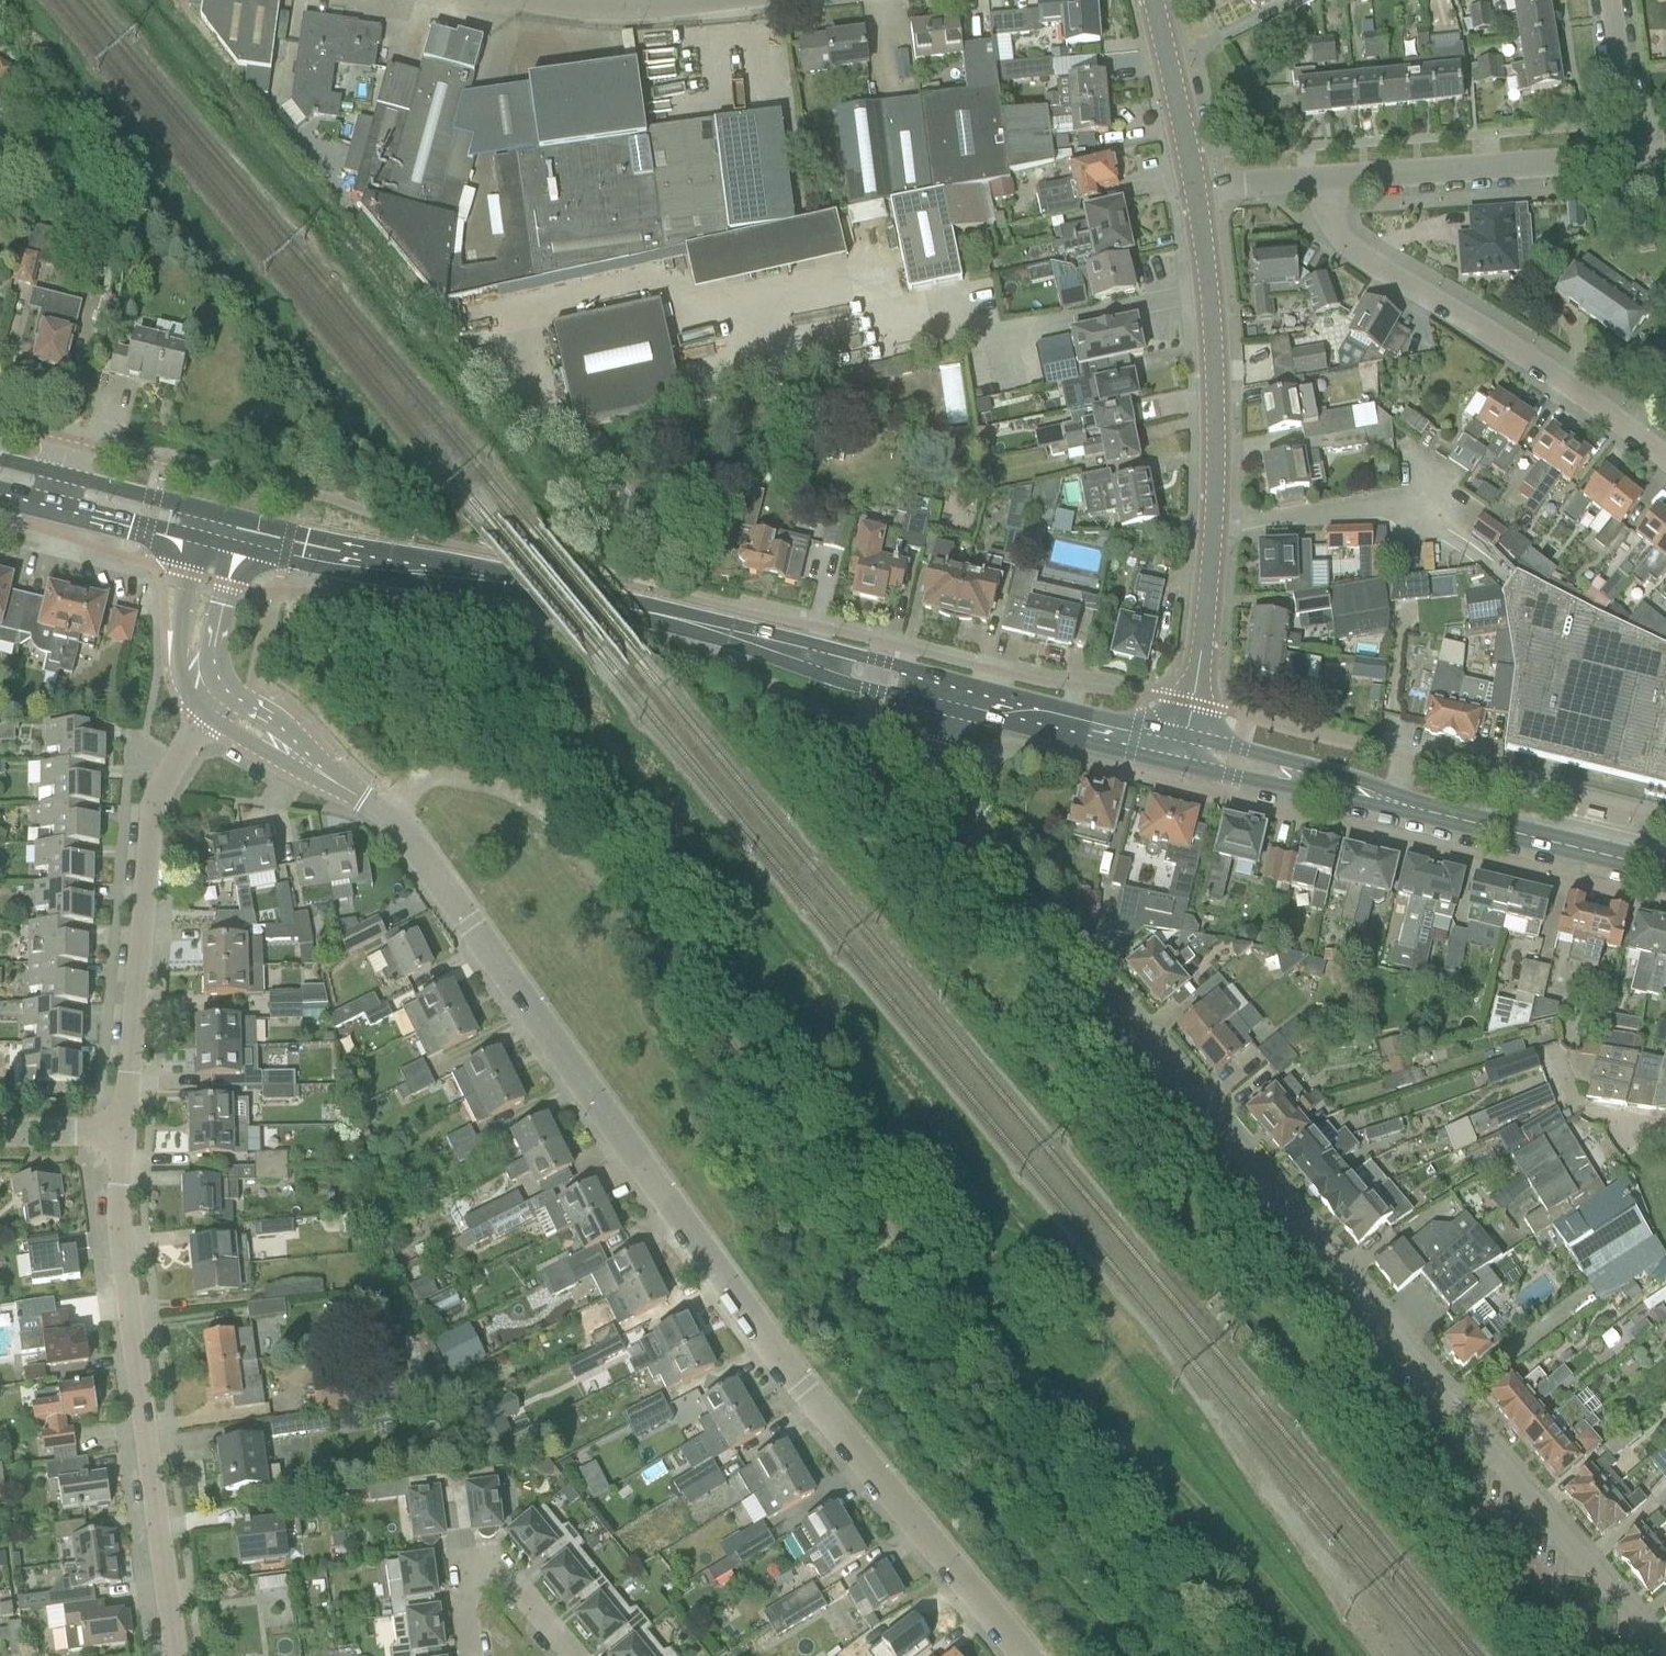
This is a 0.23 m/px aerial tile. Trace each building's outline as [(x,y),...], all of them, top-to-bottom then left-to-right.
[(188,8),(200,9),(201,0),(189,0),(188,8)] [(270,72),(280,0),(202,0),(200,18),(239,68),(270,72)] [(1096,7),(1065,10),(1064,0),(1038,0),(1039,12),(1040,27),(1063,25),(1065,45),(1099,42),(1096,7)] [(1257,9),(1274,0),(1252,0),(1257,9)] [(1517,13),(1548,9),(1547,6),(1549,3),(1549,0),(1514,0),(1517,13)] [(1471,20),(1494,17),(1492,6),(1469,9),(1471,20)] [(1552,35),(1548,9),(1517,13),(1521,40),(1552,35)] [(1026,13),(988,17),(990,38),(1028,35),(1041,34),(1040,27),(1039,12),(1026,13)] [(292,104),(282,112),(296,131),(306,123),(313,117),(338,121),(341,98),(330,97),(332,81),(334,66),(371,71),(371,69),(375,70),(377,48),(379,48),(381,32),(379,32),(380,28),(358,25),(358,23),(302,15),(298,45),(291,102),(292,104)] [(1495,28),(1494,17),(1471,20),(1473,32),(1495,28)] [(961,56),(963,56),(958,22),(910,28),(915,63),(961,57),(961,56)] [(1429,53),(1427,30),(1415,32),(1418,54),(1429,53)] [(675,33),(644,35),(647,62),(678,59),(675,33)] [(868,79),(862,34),(800,42),(804,74),(853,68),(855,81),(868,79)] [(1374,36),(1376,58),(1387,57),(1385,35),(1374,36)] [(1556,61),(1552,35),(1521,40),(1525,65),(1556,61)] [(1376,58),(1374,36),(1363,37),(1365,59),(1376,58)] [(1322,41),(1324,63),(1335,62),(1333,40),(1322,41)] [(1324,63),(1322,41),(1311,42),(1313,65),(1324,63)] [(1453,52),(1429,55),(1429,60),(1434,104),(1461,101),(1458,75),(1465,74),(1462,46),(1456,46),(1453,52)] [(1050,51),(1051,61),(1068,59),(1067,50),(1050,51)] [(961,57),(966,94),(919,100),(931,193),(931,195),(979,187),(989,185),(1009,182),(1008,175),(1001,116),(998,90),(993,52),(963,56),(961,56),(961,57)] [(1477,61),(1477,65),(1470,66),(1471,74),(1502,69),(1500,58),(1477,61)] [(1434,104),(1429,60),(1403,62),(1404,75),(1408,106),(1434,104)] [(16,71),(0,61),(0,91),(5,89),(16,71)] [(1050,61),(1015,64),(999,65),(1000,80),(1016,79),(1051,76),(1050,61)] [(1556,61),(1525,65),(1509,68),(1510,74),(1516,78),(1518,94),(1529,93),(1560,88),(1556,61)] [(1503,81),(1502,69),(1471,74),(1472,85),(1480,84),(1503,81)] [(1326,83),(1314,84),(1313,70),(1291,72),(1292,87),(1299,86),(1302,117),(1329,114),(1326,83)] [(1404,75),(1378,77),(1381,109),(1408,106),(1404,75)] [(1102,76),(1080,78),(1070,79),(1070,82),(1057,83),(1058,97),(1045,98),(1046,110),(1105,105),(1102,76)] [(1378,77),(1352,80),(1355,111),(1381,109),(1378,77)] [(1352,80),(1326,83),(1329,114),(1355,111),(1352,80)] [(919,100),(880,105),(836,111),(849,212),(890,203),(931,193),(919,100)] [(1046,110),(1001,116),(1008,175),(1054,164),(1052,138),(1074,136),(1107,134),(1105,105),(1046,110)] [(794,225),(780,114),(712,123),(727,240),(728,239),(728,233),(794,225)] [(365,149),(372,122),(358,118),(351,145),(365,149)] [(727,240),(712,123),(646,131),(663,254),(685,249),(727,240)] [(358,176),(365,149),(351,145),(343,172),(358,176)] [(1109,158),(1071,167),(1075,181),(1035,189),(1041,219),(1079,211),(1080,202),(1097,198),(1095,190),(1113,186),(1111,176),(1113,175),(1109,158)] [(1012,181),(1009,182),(989,185),(992,202),(1015,199),(1012,181)] [(931,195),(931,193),(890,203),(908,292),(961,281),(951,231),(985,226),(979,187),(931,195)] [(1061,243),(1126,228),(1120,204),(1085,212),(1087,224),(1055,231),(1056,236),(1059,235),(1061,243)] [(1471,236),(1459,237),(1462,276),(1475,275),(1476,277),(1479,277),(1479,275),(1506,273),(1515,272),(1512,241),(1527,240),(1526,218),(1525,207),(1510,208),(1510,209),(1470,212),(1471,236)] [(1126,228),(1061,243),(1062,250),(1059,251),(1060,257),(1093,250),(1096,261),(1131,253),(1126,228)] [(56,269),(62,242),(23,232),(11,282),(31,286),(36,265),(56,269)] [(990,252),(986,232),(963,237),(966,256),(990,252)] [(1297,272),(1295,251),(1251,254),(1257,320),(1273,319),(1271,288),(1302,285),(1314,317),(1338,308),(1327,275),(1311,281),(1310,278),(1300,271),(1297,272)] [(1633,286),(1631,289),(1586,258),(1579,268),(1575,265),(1555,293),(1627,344),(1647,315),(1645,314),(1654,301),(1633,286)] [(1133,293),(1126,261),(1075,272),(1082,304),(1133,293)] [(1055,280),(1052,265),(1024,271),(1027,286),(1055,280)] [(35,293),(31,308),(41,311),(35,337),(39,338),(33,363),(47,366),(48,369),(53,372),(59,372),(61,369),(63,370),(76,318),(59,314),(62,300),(35,293)] [(1358,320),(1349,334),(1343,345),(1364,357),(1357,368),(1396,361),(1407,341),(1390,331),(1398,318),(1381,309),(1380,305),(1373,301),(1369,301),(1365,299),(1354,318),(1358,320)] [(683,408),(660,303),(553,326),(575,431),(683,408)] [(1071,339),(1037,346),(1045,386),(1081,379),(1079,368),(1102,363),(1143,354),(1136,320),(1070,334),(1071,339)] [(117,350),(111,374),(139,381),(141,376),(178,385),(186,351),(183,350),(188,331),(157,323),(153,339),(136,335),(131,354),(117,350)] [(1326,371),(1323,350),(1291,354),(1294,376),(1326,371)] [(911,358),(855,370),(859,387),(915,375),(911,358)] [(1104,373),(1102,363),(1079,368),(1081,379),(1082,384),(1080,384),(1085,409),(1138,398),(1133,375),(1110,379),(1109,372),(1104,373)] [(1311,391),(1294,394),(1262,400),(1269,434),(1301,428),(1315,426),(1315,425),(1317,425),(1311,391)] [(1473,421),(1462,437),(1447,459),(1470,475),(1486,451),(1475,444),(1485,429),(1496,437),(1516,408),(1497,395),(1490,404),(1476,395),(1464,414),(1473,421)] [(991,413),(988,400),(973,403),(976,416),(991,413)] [(1072,425),(1063,427),(1063,428),(1065,441),(1085,437),(1098,435),(1101,435),(1100,434),(1132,428),(1127,405),(1094,412),(1093,411),(1070,416),(1072,425)] [(1496,437),(1486,451),(1496,458),(1490,467),(1504,476),(1520,451),(1516,448),(1535,420),(1516,408),(1496,437)] [(1355,432),(1352,413),(1352,411),(1326,415),(1330,436),(1355,432)] [(1063,428),(1045,432),(1048,443),(1049,449),(1050,448),(1066,445),(1065,441),(1063,428)] [(1085,437),(1065,441),(1066,445),(1068,454),(1069,462),(1104,455),(1106,468),(1139,461),(1132,428),(1100,434),(1101,435),(1098,435),(1099,441),(1086,443),(1085,437)] [(1534,494),(1571,442),(1552,429),(1532,457),(1539,463),(1523,485),(1534,494)] [(1304,441),(1306,455),(1302,455),(1263,462),(1270,496),(1279,495),(1279,496),(1284,495),(1284,494),(1308,489),(1305,468),(1320,465),(1317,453),(1332,450),(1332,453),(1367,447),(1365,430),(1355,432),(1330,436),(1304,441)] [(584,446),(603,469),(616,458),(597,435),(584,446)] [(1571,442),(1534,494),(1545,501),(1562,479),(1569,484),(1589,456),(1571,442)] [(1066,445),(1050,448),(1052,457),(1068,454),(1066,445)] [(1107,512),(1117,510),(1122,530),(1156,523),(1147,477),(1113,484),(1111,471),(1080,477),(1083,492),(1102,488),(1107,512)] [(1601,512),(1622,485),(1604,471),(1583,497),(1579,494),(1561,517),(1573,527),(1591,504),(1601,512)] [(1061,482),(1038,486),(1041,503),(1058,500),(1061,482)] [(1483,484),(1474,497),(1488,507),(1497,494),(1483,484)] [(1622,485),(1601,512),(1611,520),(1593,542),(1605,552),(1624,529),(1619,525),(1640,499),(1622,485)] [(1625,565),(1617,573),(1628,582),(1631,579),(1635,573),(1665,536),(1665,517),(1658,510),(1636,537),(1643,543),(1625,565)] [(1071,534),(1074,515),(1057,511),(1052,533),(1071,534)] [(923,553),(927,534),(930,520),(907,515),(900,545),(882,541),(884,534),(880,533),(881,531),(863,527),(850,577),(856,579),(852,596),(884,604),(887,591),(901,594),(907,567),(904,567),(908,550),(923,553)] [(1007,515),(1003,532),(1021,536),(1025,519),(1024,519),(1007,515)] [(824,547),(846,552),(853,521),(831,516),(824,547)] [(1493,549),(1505,533),(1482,517),(1471,533),(1493,549)] [(1371,530),(1327,531),(1327,551),(1371,550),(1372,582),(1388,579),(1387,548),(1385,529),(1371,530)] [(1505,533),(1493,549),(1492,552),(1510,571),(1519,560),(1531,546),(1507,530),(1505,533)] [(801,569),(807,541),(775,533),(774,536),(753,531),(748,552),(740,554),(739,562),(744,570),(762,574),(762,575),(797,584),(801,569)] [(927,534),(923,553),(920,564),(930,567),(925,591),(929,592),(924,610),(955,617),(965,573),(967,565),(951,561),(953,552),(938,548),(940,537),(927,534)] [(1009,534),(1003,559),(1018,562),(1023,538),(1009,534)] [(1635,573),(1631,579),(1642,587),(1664,560),(1665,562),(1665,536),(1635,573)] [(1292,596),(1310,593),(1309,544),(1260,546),(1261,585),(1286,584),(1286,597),(1292,596)] [(1156,567),(1169,570),(1174,550),(1160,547),(1156,567)] [(983,577),(965,573),(955,617),(985,624),(989,606),(994,607),(1000,581),(999,581),(1003,563),(987,559),(983,577)] [(1519,560),(1510,571),(1516,574),(1542,587),(1547,581),(1519,560)] [(1469,626),(1462,627),(1464,641),(1466,641),(1480,638),(1495,635),(1508,633),(1502,594),(1496,588),(1477,569),(1465,571),(1468,590),(1464,591),(1464,594),(1469,626)] [(1015,571),(1008,600),(1001,630),(1023,635),(1070,647),(1079,610),(1099,614),(1102,601),(1036,586),(1038,576),(1015,571)] [(1583,596),(1575,605),(1599,617),(1609,604),(1619,593),(1628,582),(1617,573),(1606,586),(1596,579),(1583,596)] [(1516,574),(1502,594),(1508,633),(1514,671),(1508,719),(1503,751),(1665,789),(1665,648),(1656,643),(1622,627),(1618,625),(1599,617),(1575,605),(1542,587),(1516,574)] [(1391,579),(1389,604),(1428,600),(1425,575),(1391,579)] [(18,635),(15,646),(16,646),(27,601),(7,596),(11,579),(0,576),(0,631),(18,635)] [(1154,628),(1164,584),(1137,578),(1133,595),(1145,598),(1139,624),(1121,620),(1112,657),(1145,664),(1149,647),(1153,648),(1158,629),(1154,628)] [(1387,633),(1389,604),(1391,579),(1388,579),(1372,582),(1327,590),(1327,591),(1310,593),(1292,596),(1295,618),(1299,618),(1300,631),(1333,626),(1335,642),(1387,633)] [(27,601),(16,646),(20,647),(30,640),(31,645),(34,649),(37,652),(45,656),(48,656),(43,674),(57,677),(59,672),(77,595),(50,588),(46,606),(27,601)] [(77,595),(59,672),(71,676),(79,647),(81,638),(95,642),(96,642),(105,601),(101,600),(101,599),(100,599),(100,598),(99,598),(98,597),(97,597),(96,597),(95,597),(94,597),(93,597),(92,597),(91,597),(91,598),(77,595)] [(1614,605),(1605,615),(1618,625),(1626,615),(1614,605)] [(107,640),(129,645),(136,615),(114,610),(107,640)] [(1252,612),(1248,645),(1285,650),(1298,652),(1299,639),(1286,637),(1289,617),(1252,612)] [(1428,717),(1424,732),(1449,737),(1461,685),(1462,674),(1462,671),(1464,648),(1441,643),(1436,665),(1434,674),(1424,716),(1428,717)] [(1285,650),(1248,645),(1243,677),(1274,681),(1273,692),(1304,696),(1309,658),(1284,655),(1285,650)] [(1380,645),(1378,662),(1386,663),(1386,648),(1386,646),(1380,645)] [(1355,659),(1352,679),(1384,683),(1386,663),(1378,662),(1363,660),(1355,659)] [(1461,685),(1449,737),(1473,743),(1477,728),(1480,729),(1484,715),(1508,719),(1514,671),(1495,669),(1492,686),(1488,685),(1477,683),(1479,676),(1462,674),(1461,685)] [(46,725),(46,752),(58,752),(58,765),(78,765),(78,766),(104,766),(104,760),(108,760),(108,744),(104,744),(104,740),(83,739),(83,725),(46,725)] [(41,765),(40,792),(52,792),(52,805),(77,805),(77,806),(99,806),(99,800),(102,800),(102,784),(99,784),(99,779),(78,779),(78,766),(78,765),(58,765),(41,765)] [(1072,827),(1069,839),(1106,848),(1109,836),(1112,836),(1122,793),(1100,787),(1099,791),(1092,790),(1091,788),(1079,795),(1080,796),(1078,803),(1074,803),(1068,826),(1072,827)] [(1123,795),(1119,810),(1129,813),(1133,798),(1123,795)] [(1142,821),(1139,834),(1142,834),(1141,838),(1168,845),(1165,855),(1163,865),(1181,869),(1180,875),(1183,876),(1193,878),(1194,879),(1200,853),(1188,850),(1194,826),(1197,813),(1150,801),(1145,822),(1142,821)] [(40,804),(40,832),(52,832),(52,845),(72,845),(72,846),(99,846),(99,840),(102,840),(102,824),(99,824),(99,819),(77,819),(77,806),(77,805),(52,805),(40,804)] [(1224,819),(1205,898),(1220,902),(1230,861),(1255,867),(1264,829),(1260,828),(1261,825),(1249,822),(1248,825),(1224,819)] [(240,839),(247,880),(275,875),(268,835),(240,839)] [(1283,855),(1277,885),(1289,888),(1313,893),(1309,910),(1323,913),(1327,893),(1338,846),(1339,843),(1303,835),(1298,858),(1283,855)] [(217,864),(203,867),(206,885),(220,883),(220,884),(220,885),(234,882),(235,890),(249,887),(247,880),(240,839),(239,840),(228,842),(228,837),(213,839),(214,844),(213,844),(217,864)] [(334,845),(322,847),(328,887),(350,884),(350,889),(371,885),(366,857),(352,859),(350,842),(347,843),(334,845)] [(35,844),(35,871),(46,871),(46,884),(46,885),(72,885),(72,886),(93,886),(93,879),(96,880),(96,864),(93,864),(93,859),(72,859),(72,846),(72,845),(52,845),(35,844)] [(331,902),(328,887),(322,847),(293,852),(300,892),(302,892),(304,906),(331,902)] [(1343,848),(1333,893),(1346,896),(1339,925),(1351,928),(1357,910),(1370,854),(1343,848)] [(1269,851),(1262,881),(1277,885),(1283,855),(1269,851)] [(1357,910),(1351,928),(1365,932),(1372,904),(1378,905),(1383,901),(1385,894),(1389,895),(1397,860),(1370,854),(1357,910)] [(1187,902),(1124,889),(1131,862),(1118,859),(1111,886),(1123,889),(1114,934),(1134,938),(1143,930),(1155,932),(1180,935),(1181,935),(1181,934),(1183,922),(1184,918),(1187,902)] [(1398,895),(1410,898),(1397,949),(1414,953),(1434,868),(1406,861),(1398,895)] [(1434,868),(1414,953),(1409,973),(1409,975),(1423,978),(1434,933),(1430,932),(1433,917),(1451,921),(1463,875),(1434,868)] [(1504,920),(1513,885),(1476,876),(1467,911),(1469,911),(1466,925),(1479,928),(1479,926),(1501,932),(1504,920)] [(35,884),(34,911),(46,911),(46,924),(46,925),(66,925),(66,926),(93,926),(93,919),(96,919),(96,904),(93,904),(93,899),(72,899),(72,886),(72,885),(46,885),(46,884),(35,884)] [(293,916),(289,893),(288,885),(273,888),(280,928),(295,927),(293,916)] [(1550,894),(1513,885),(1504,920),(1527,925),(1524,939),(1537,942),(1540,928),(1541,929),(1550,894)] [(1582,966),(1596,912),(1584,909),(1585,903),(1566,898),(1557,936),(1574,940),(1572,947),(1574,947),(1570,963),(1582,966)] [(1596,912),(1582,966),(1595,969),(1599,953),(1600,954),(1602,946),(1619,951),(1628,913),(1609,909),(1607,914),(1596,912)] [(307,913),(293,916),(295,927),(297,940),(298,947),(312,944),(307,913)] [(256,928),(253,914),(215,914),(215,929),(256,928)] [(1645,995),(1663,922),(1636,915),(1627,953),(1639,955),(1629,993),(1645,997),(1645,995)] [(358,928),(361,933),(341,943),(346,956),(386,936),(377,918),(358,928)] [(1183,922),(1181,934),(1197,937),(1198,929),(1192,919),(1184,918),(1183,922)] [(1663,922),(1645,995),(1659,999),(1660,999),(1665,978),(1665,922),(1663,922)] [(29,924),(29,965),(66,965),(66,966),(87,966),(87,959),(90,959),(91,944),(87,944),(87,939),(66,939),(66,926),(66,925),(46,925),(46,924),(29,924)] [(295,927),(280,928),(264,928),(264,941),(297,940),(295,927)] [(1453,930),(1443,972),(1458,976),(1468,933),(1453,930)] [(1127,968),(1126,974),(1131,980),(1137,980),(1143,988),(1187,952),(1203,938),(1197,937),(1181,934),(1181,935),(1180,935),(1179,942),(1163,955),(1153,945),(1152,943),(1141,953),(1142,954),(1141,955),(1127,967),(1127,968)] [(416,936),(388,949),(389,950),(379,955),(387,971),(382,974),(387,984),(386,985),(388,989),(431,967),(416,936)] [(1187,952),(1143,988),(1149,995),(1149,1001),(1153,1007),(1160,1007),(1160,1008),(1171,999),(1178,1009),(1189,999),(1183,991),(1189,986),(1179,973),(1218,941),(1203,938),(1187,952)] [(1352,938),(1346,961),(1357,964),(1363,941),(1352,938)] [(215,941),(205,941),(205,969),(262,968),(262,957),(261,940),(245,940),(241,940),(215,941)] [(1231,943),(1231,948),(1233,956),(1236,960),(1253,947),(1231,943)] [(1304,944),(1299,949),(1301,955),(1308,957),(1312,952),(1310,946),(1304,944)] [(1325,951),(1322,962),(1338,965),(1340,954),(1325,951)] [(1306,958),(1277,953),(1283,977),(1306,958)] [(1116,955),(1107,963),(1118,976),(1127,969),(1116,955)] [(1308,958),(1303,976),(1320,981),(1325,963),(1322,963),(1308,958)] [(1529,998),(1537,967),(1523,963),(1515,994),(1529,998)] [(29,965),(28,991),(40,991),(40,1004),(40,1005),(60,1005),(60,1006),(87,1006),(87,999),(90,999),(90,984),(87,984),(87,979),(66,979),(66,966),(66,965),(29,965)] [(1537,967),(1529,998),(1543,1002),(1551,970),(1537,967)] [(262,968),(205,969),(206,997),(247,996),(263,996),(262,968)] [(1201,1007),(1176,1027),(1185,1038),(1185,1043),(1189,1048),(1194,1049),(1196,1051),(1222,1029),(1236,1017),(1218,996),(1227,988),(1217,976),(1193,997),(1201,1007)] [(1438,997),(1449,1000),(1453,980),(1443,978),(1438,997)] [(451,986),(418,1003),(402,1011),(414,1036),(464,1011),(451,986)] [(301,993),(269,994),(269,1008),(301,1008),(301,1002),(301,996),(301,993)] [(374,996),(357,1004),(330,1017),(333,1031),(355,1020),(363,1016),(380,1008),(374,996)] [(1495,1000),(1488,1035),(1528,1026),(1531,1009),(1495,1000)] [(23,1004),(23,1031),(35,1031),(34,1044),(34,1045),(60,1045),(60,1046),(81,1046),(81,1039),(85,1039),(85,1024),(81,1024),(81,1019),(60,1019),(60,1006),(60,1005),(40,1005),(40,1004),(23,1004)] [(380,1008),(363,1016),(368,1026),(369,1029),(393,1017),(387,1005),(380,1008)] [(316,1018),(315,1007),(301,1008),(269,1008),(269,1022),(302,1021),(302,1018),(316,1018)] [(476,1036),(464,1011),(414,1036),(427,1060),(476,1036)] [(1236,1017),(1222,1029),(1196,1051),(1215,1074),(1251,1044),(1245,1037),(1249,1034),(1236,1017)] [(254,1020),(197,1022),(197,1023),(198,1037),(199,1037),(199,1049),(255,1048),(254,1020)] [(1296,1020),(1278,1035),(1292,1052),(1310,1037),(1296,1020)] [(1623,1020),(1621,1032),(1636,1034),(1638,1022),(1623,1020)] [(1597,1058),(1589,1088),(1585,1101),(1638,1109),(1645,1082),(1632,1080),(1631,1080),(1639,1056),(1632,1055),(1636,1038),(1604,1034),(1597,1058)] [(1265,1065),(1286,1048),(1276,1036),(1255,1053),(1265,1065)] [(1386,1059),(1409,1054),(1405,1037),(1378,1044),(1382,1060),(1386,1059)] [(23,1044),(22,1071),(34,1071),(34,1088),(46,1088),(46,1085),(81,1086),(81,1079),(84,1079),(84,1063),(81,1063),(81,1059),(60,1059),(60,1046),(60,1045),(34,1045),(34,1044),(23,1044)] [(1545,1047),(1512,1058),(1518,1078),(1552,1067),(1545,1047)] [(199,1062),(198,1062),(199,1076),(199,1077),(211,1077),(211,1089),(262,1088),(261,1075),(255,1075),(255,1048),(199,1049),(199,1062)] [(1296,1060),(1286,1048),(1265,1065),(1275,1077),(1296,1060)] [(499,1052),(451,1076),(464,1101),(511,1077),(499,1052)] [(1413,1071),(1409,1054),(1386,1059),(1390,1077),(1410,1072),(1413,1071)] [(1589,1088),(1597,1058),(1569,1054),(1568,1062),(1577,1085),(1589,1088)] [(1639,1056),(1632,1080),(1645,1082),(1657,1084),(1663,1060),(1639,1056)] [(1638,1109),(1665,1113),(1665,1060),(1663,1060),(1657,1084),(1645,1082),(1638,1109)] [(406,1084),(429,1073),(423,1061),(400,1072),(406,1084)] [(1410,1072),(1390,1077),(1382,1079),(1386,1094),(1413,1085),(1410,1072)] [(429,1073),(406,1084),(413,1097),(435,1085),(429,1073)] [(294,1074),(261,1075),(262,1088),(294,1088),(294,1074)] [(511,1077),(464,1101),(476,1126),(524,1102),(511,1077)] [(1258,1103),(1247,1113),(1264,1133),(1306,1098),(1289,1078),(1274,1091),(1269,1085),(1256,1096),(1261,1102),(1258,1103)] [(294,1088),(262,1088),(262,1102),(294,1101),(294,1088)] [(1548,1088),(1466,1122),(1445,1130),(1455,1152),(1475,1144),(1473,1138),(1554,1105),(1548,1088)] [(1306,1098),(1264,1133),(1281,1154),(1298,1140),(1309,1130),(1300,1119),(1314,1108),(1306,1098)] [(190,1103),(187,1103),(187,1117),(191,1117),(192,1130),(246,1128),(248,1128),(248,1101),(190,1102),(190,1103)] [(368,1105),(356,1110),(361,1123),(374,1118),(368,1105)] [(1556,1109),(1518,1132),(1514,1125),(1496,1135),(1511,1160),(1527,1149),(1564,1126),(1556,1109)] [(1398,1110),(1356,1121),(1359,1133),(1402,1121),(1398,1110)] [(559,1144),(546,1119),(513,1135),(525,1160),(559,1144)] [(1313,1133),(1284,1157),(1297,1173),(1302,1179),(1305,1176),(1351,1139),(1344,1130),(1337,1136),(1327,1124),(1314,1134),(1313,1133)] [(1564,1126),(1527,1149),(1511,1160),(1521,1176),(1529,1189),(1543,1209),(1523,1222),(1533,1237),(1605,1193),(1564,1126)] [(1382,1127),(1364,1132),(1367,1143),(1385,1138),(1382,1127)] [(192,1143),(191,1143),(192,1156),(192,1158),(247,1156),(247,1155),(246,1130),(246,1128),(192,1130),(192,1143)] [(453,1152),(475,1141),(469,1128),(446,1139),(453,1152)] [(487,1135),(475,1141),(453,1152),(459,1164),(493,1147),(487,1135)] [(1305,1176),(1302,1179),(1308,1186),(1320,1201),(1349,1177),(1339,1164),(1358,1148),(1351,1139),(1305,1176)] [(559,1144),(525,1160),(504,1171),(510,1183),(531,1172),(537,1185),(571,1169),(559,1144)] [(254,1169),(287,1168),(287,1154),(254,1154),(254,1169)] [(1349,1177),(1320,1201),(1333,1217),(1336,1214),(1342,1220),(1387,1183),(1381,1175),(1369,1162),(1350,1178),(1349,1177)] [(287,1168),(254,1169),(255,1182),(287,1181),(287,1180),(287,1171),(287,1168)] [(62,1199),(59,1178),(31,1182),(31,1177),(13,1179),(15,1196),(21,1195),(23,1211),(28,1211),(30,1227),(59,1223),(56,1200),(62,1199)] [(1625,1180),(1605,1193),(1533,1237),(1546,1257),(1563,1246),(1586,1282),(1627,1256),(1652,1240),(1625,1198),(1633,1193),(1625,1180)] [(188,1182),(183,1182),(184,1196),(184,1197),(185,1197),(186,1218),(185,1218),(185,1219),(218,1219),(218,1217),(217,1217),(217,1203),(232,1203),(238,1203),(237,1183),(228,1183),(217,1183),(217,1182),(188,1182)] [(1387,1183),(1342,1220),(1347,1227),(1344,1230),(1357,1246),(1385,1223),(1389,1228),(1411,1213),(1387,1183)] [(552,1192),(523,1206),(469,1233),(475,1246),(494,1236),(496,1241),(536,1221),(533,1216),(544,1211),(556,1235),(573,1227),(606,1210),(594,1185),(557,1203),(552,1192)] [(1502,1191),(1490,1200),(1499,1213),(1512,1204),(1502,1191)] [(517,1194),(494,1205),(463,1220),(469,1233),(523,1206),(517,1194)] [(573,1227),(585,1252),(597,1246),(619,1235),(606,1210),(573,1227)] [(1405,1247),(1402,1244),(1375,1267),(1397,1294),(1421,1274),(1476,1228),(1465,1215),(1450,1227),(1432,1226),(1405,1247)] [(293,1234),(292,1222),(255,1226),(256,1238),(293,1234)] [(1500,1258),(1476,1228),(1421,1274),(1450,1310),(1448,1315),(1447,1316),(1453,1323),(1462,1315),(1455,1306),(1476,1288),(1468,1278),(1500,1258)] [(57,1237),(26,1241),(32,1286),(80,1279),(77,1255),(76,1250),(59,1252),(57,1237)] [(249,1265),(247,1250),(246,1238),(191,1244),(194,1270),(249,1265)] [(1652,1240),(1627,1256),(1639,1275),(1646,1270),(1662,1258),(1657,1246),(1654,1239),(1652,1240)] [(423,1245),(414,1250),(419,1258),(427,1254),(423,1245)] [(641,1252),(608,1269),(592,1277),(604,1301),(620,1293),(620,1294),(654,1277),(641,1252)] [(1457,1327),(1456,1328),(1459,1331),(1442,1344),(1462,1369),(1474,1359),(1477,1362),(1501,1342),(1491,1330),(1499,1323),(1482,1302),(1500,1287),(1485,1269),(1501,1259),(1500,1258),(1468,1278),(1476,1288),(1455,1306),(1462,1315),(1453,1323),(1457,1327)] [(566,1260),(542,1272),(548,1284),(572,1273),(566,1261),(566,1260)] [(249,1265),(194,1270),(196,1297),(252,1292),(251,1281),(249,1265)] [(572,1273),(548,1284),(554,1297),(578,1285),(577,1284),(572,1273)] [(666,1302),(654,1277),(620,1294),(633,1318),(666,1302)] [(409,1288),(417,1305),(438,1295),(430,1278),(409,1288)] [(1632,1281),(1621,1289),(1631,1303),(1642,1295),(1632,1281)] [(321,1282),(263,1289),(265,1303),(283,1301),(322,1297),(321,1282)] [(265,1303),(247,1305),(249,1321),(285,1316),(283,1301),(265,1303)] [(655,1335),(638,1344),(651,1368),(651,1369),(701,1343),(696,1333),(701,1331),(694,1316),(689,1319),(689,1318),(655,1335)] [(1645,1322),(1637,1329),(1644,1336),(1652,1329),(1645,1322)] [(469,1326),(433,1344),(450,1377),(486,1359),(469,1326)] [(596,1351),(619,1340),(612,1327),(590,1338),(596,1351)] [(251,1331),(244,1332),(233,1334),(233,1333),(204,1337),(208,1369),(237,1365),(256,1363),(251,1331)] [(45,1333),(19,1337),(21,1354),(47,1351),(49,1367),(88,1362),(88,1359),(90,1357),(88,1348),(86,1347),(85,1344),(83,1344),(82,1334),(46,1339),(45,1333)] [(429,1337),(404,1340),(412,1403),(431,1400),(456,1397),(446,1376),(428,1378),(425,1356),(437,1355),(429,1337)] [(625,1352),(619,1340),(596,1351),(602,1363),(625,1352)] [(651,1369),(651,1368),(647,1370),(653,1381),(659,1378),(667,1392),(714,1368),(701,1343),(651,1369)] [(240,1382),(237,1365),(208,1369),(213,1401),(233,1399),(235,1410),(264,1406),(261,1385),(255,1380),(240,1382)] [(44,1368),(22,1371),(24,1383),(46,1380),(44,1368)] [(574,1404),(607,1390),(600,1373),(567,1388),(574,1404)] [(1501,1418),(1545,1382),(1537,1373),(1521,1386),(1513,1376),(1485,1399),(1501,1418)] [(351,1379),(313,1383),(316,1413),(355,1408),(355,1406),(352,1381),(351,1379)] [(1545,1382),(1501,1418),(1518,1438),(1532,1426),(1534,1430),(1548,1418),(1549,1418),(1550,1417),(1539,1404),(1553,1391),(1545,1383),(1545,1382)] [(703,1404),(710,1416),(697,1424),(704,1435),(749,1408),(735,1384),(703,1404)] [(44,1392),(46,1406),(32,1408),(34,1422),(47,1420),(48,1432),(41,1433),(44,1452),(75,1448),(73,1429),(66,1430),(65,1418),(97,1413),(93,1385),(44,1392)] [(660,1396),(638,1407),(622,1415),(629,1428),(666,1409),(660,1396)] [(509,1399),(472,1418),(486,1446),(509,1434),(502,1422),(517,1415),(509,1399)] [(1532,1426),(1518,1438),(1538,1462),(1581,1425),(1591,1418),(1575,1401),(1574,1399),(1557,1414),(1555,1412),(1550,1417),(1549,1418),(1548,1418),(1534,1430),(1532,1426)] [(764,1432),(749,1408),(704,1435),(711,1447),(724,1439),(731,1452),(764,1432)] [(666,1409),(629,1428),(634,1439),(672,1420),(666,1409)] [(1599,1425),(1592,1417),(1591,1418),(1581,1425),(1538,1462),(1555,1483),(1582,1460),(1583,1461),(1602,1445),(1591,1432),(1599,1425)] [(302,1418),(269,1423),(272,1439),(304,1434),(302,1418)] [(328,1418),(315,1420),(317,1433),(330,1431),(328,1418)] [(1576,1483),(1567,1491),(1574,1499),(1571,1501),(1583,1515),(1611,1491),(1600,1478),(1609,1470),(1615,1465),(1611,1460),(1644,1435),(1634,1423),(1602,1449),(1607,1455),(1575,1481),(1576,1483)] [(245,1441),(218,1445),(223,1479),(220,1480),(221,1492),(225,1491),(225,1492),(253,1489),(281,1485),(279,1468),(263,1470),(261,1455),(268,1454),(266,1439),(245,1441)] [(785,1446),(753,1465),(737,1474),(751,1498),(753,1497),(767,1489),(800,1470),(785,1446)] [(1649,1462),(1665,1484),(1665,1448),(1649,1462)] [(107,1509),(107,1505),(110,1504),(106,1473),(83,1477),(80,1460),(45,1465),(48,1483),(58,1481),(63,1511),(98,1506),(99,1510),(107,1509)] [(570,1461),(559,1467),(563,1474),(574,1469),(570,1461)] [(718,1473),(711,1461),(673,1484),(680,1496),(682,1495),(697,1486),(718,1473)] [(493,1470),(450,1476),(454,1506),(469,1504),(473,1533),(478,1532),(479,1536),(482,1539),(486,1540),(490,1540),(493,1537),(495,1534),(495,1530),(501,1529),(497,1506),(502,1505),(499,1488),(495,1488),(493,1470)] [(767,1489),(753,1497),(767,1521),(781,1513),(814,1494),(806,1481),(800,1470),(767,1489)] [(718,1473),(697,1486),(682,1495),(689,1507),(725,1485),(718,1473)] [(454,1506),(450,1476),(407,1482),(410,1500),(406,1500),(408,1517),(412,1517),(415,1541),(421,1540),(422,1544),(425,1546),(428,1548),(432,1547),(435,1545),(437,1541),(438,1538),(443,1537),(439,1508),(454,1506)] [(365,1489),(351,1491),(353,1505),(367,1503),(365,1489)] [(1611,1491),(1583,1515),(1595,1529),(1597,1527),(1604,1535),(1613,1527),(1615,1528),(1646,1502),(1638,1491),(1631,1497),(1622,1504),(1611,1491)] [(578,1549),(583,1545),(568,1526),(561,1528),(544,1507),(508,1536),(511,1540),(508,1542),(519,1556),(522,1553),(532,1565),(544,1556),(554,1568),(578,1549)] [(835,1508),(803,1527),(791,1535),(805,1559),(850,1531),(835,1508)] [(519,1510),(509,1519),(517,1528),(527,1519),(519,1510)] [(1632,1573),(1660,1550),(1649,1537),(1665,1523),(1657,1514),(1625,1540),(1626,1542),(1614,1552),(1632,1573)] [(242,1565),(286,1560),(284,1542),(302,1539),(300,1520),(250,1526),(250,1525),(245,1525),(245,1527),(238,1528),(242,1565)] [(76,1564),(117,1558),(114,1533),(87,1537),(85,1522),(53,1526),(55,1542),(73,1540),(76,1564)] [(747,1547),(768,1534),(761,1522),(740,1535),(747,1547)] [(850,1531),(805,1559),(800,1562),(804,1569),(807,1567),(814,1569),(821,1581),(864,1555),(850,1531)] [(344,1534),(331,1535),(333,1550),(345,1549),(344,1534)] [(747,1547),(747,1548),(732,1556),(738,1567),(775,1546),(768,1534),(747,1547)] [(554,1568),(542,1577),(545,1581),(542,1583),(553,1597),(556,1595),(566,1607),(578,1597),(588,1609),(588,1610),(612,1590),(578,1549),(554,1568)] [(1632,1573),(1650,1594),(1662,1584),(1663,1586),(1665,1584),(1665,1558),(1660,1550),(1632,1573)] [(76,1564),(78,1577),(69,1579),(69,1581),(62,1582),(47,1596),(49,1609),(63,1607),(95,1603),(93,1587),(121,1584),(117,1558),(76,1564)] [(423,1614),(422,1614),(421,1598),(436,1596),(433,1581),(437,1580),(435,1563),(431,1563),(431,1559),(385,1565),(392,1618),(423,1614)] [(886,1569),(858,1586),(867,1601),(854,1609),(861,1620),(874,1613),(874,1614),(903,1597),(886,1569)] [(285,1577),(271,1579),(273,1592),(287,1590),(285,1577)] [(812,1584),(790,1597),(762,1613),(770,1626),(797,1609),(819,1596),(812,1584)] [(588,1610),(588,1609),(576,1619),(579,1622),(576,1625),(587,1639),(590,1636),(600,1648),(612,1639),(622,1651),(646,1632),(651,1628),(636,1609),(629,1611),(612,1590),(588,1610)] [(826,1608),(819,1596),(797,1609),(770,1626),(776,1637),(826,1608)] [(27,1597),(17,1598),(19,1613),(29,1612),(27,1597)] [(103,1602),(95,1603),(63,1607),(66,1631),(64,1631),(67,1653),(127,1645),(125,1636),(132,1635),(129,1612),(105,1615),(103,1602)] [(12,1604),(0,1606),(0,1619),(13,1617),(12,1604)] [(396,1645),(390,1648),(391,1655),(428,1655),(427,1652),(442,1650),(440,1634),(444,1633),(442,1616),(438,1617),(438,1612),(422,1614),(423,1614),(392,1618),(396,1645)] [(867,1654),(868,1655),(921,1655),(931,1648),(926,1641),(930,1639),(914,1618),(883,1642),(867,1654)] [(8,1637),(22,1635),(20,1623),(7,1624),(8,1637)] [(622,1651),(615,1655),(674,1655),(669,1650),(663,1653),(646,1632),(622,1651)] [(22,1635),(8,1637),(10,1655),(24,1655),(22,1635)]
